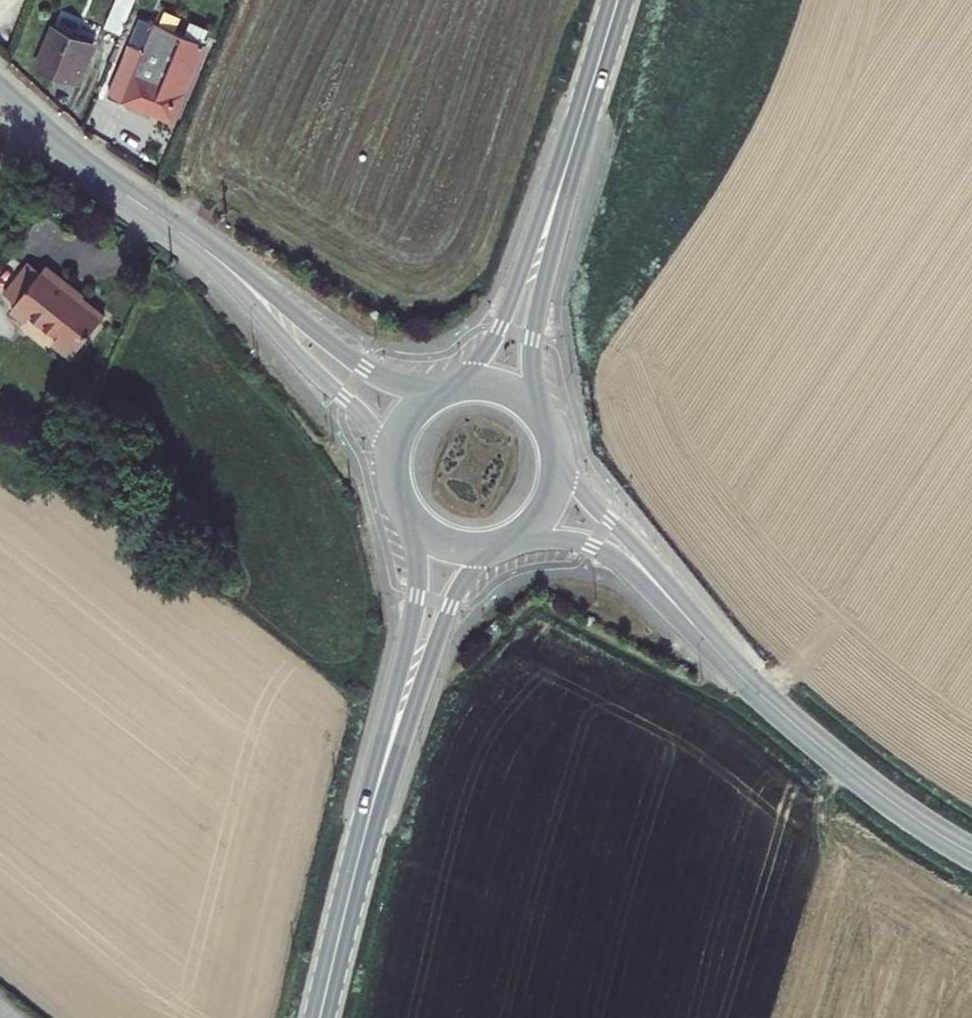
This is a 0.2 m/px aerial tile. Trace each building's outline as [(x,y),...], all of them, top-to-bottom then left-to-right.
[(94,29),(112,35),(125,0),(105,0),(94,29)] [(102,96),(109,99),(167,120),(196,45),(196,44),(131,21),(102,96)] [(48,32),(34,70),(71,86),(85,46),(48,32)] [(0,277),(0,292),(5,296),(0,303),(0,308),(13,317),(19,307),(46,328),(43,337),(62,349),(93,306),(57,281),(60,274),(33,256),(29,262),(16,253),(0,277)]
